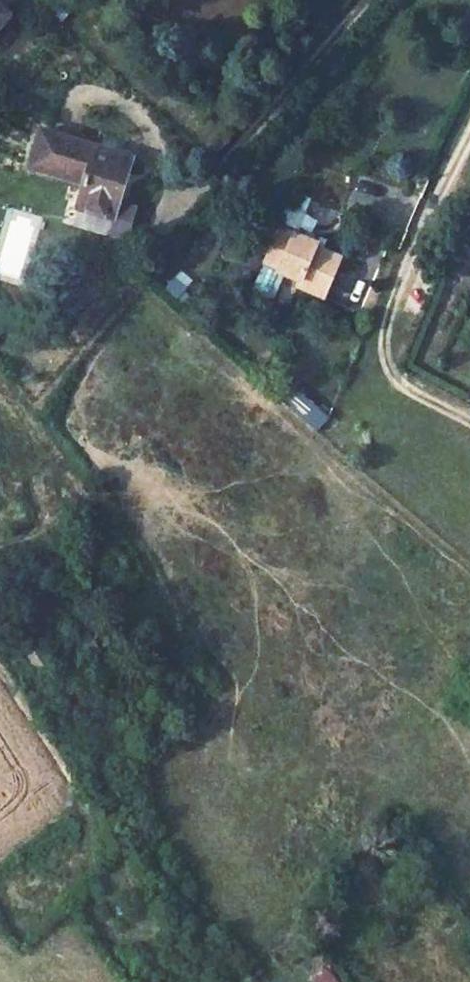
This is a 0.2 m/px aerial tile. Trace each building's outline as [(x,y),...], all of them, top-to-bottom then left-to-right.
[(37,136),(25,174),(78,190),(72,216),(112,227),(130,164),(37,136)] [(274,272),(294,280),(291,287),(318,298),(335,259),(309,248),(311,243),(269,226),(258,250),(279,260),(274,272)] [(469,274),(469,249),(461,247),(456,272),(469,275),(469,274)] [(253,263),(274,272),(279,260),(258,250),(253,263)] [(318,429),(330,416),(299,388),(287,402),(318,429)] [(313,981),(340,981),(329,967),(311,980),(313,981)]
